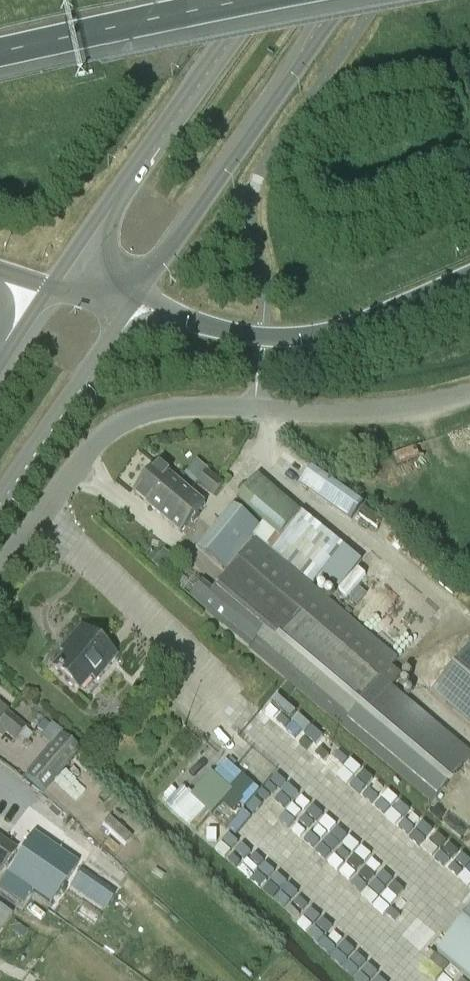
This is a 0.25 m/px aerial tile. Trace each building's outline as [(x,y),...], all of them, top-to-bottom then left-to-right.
[(397,464),(420,456),(416,447),(394,456),(397,464)] [(181,534),(206,504),(159,465),(134,494),(181,534)] [(352,521),(363,505),(310,468),(299,484),(352,521)] [(224,483),(208,470),(197,483),(213,496),(224,483)] [(469,757),(469,753),(392,688),(402,676),(392,667),(399,659),(312,586),(345,547),(259,476),(236,501),(264,524),(262,528),(234,504),(198,547),(226,571),(254,537),(257,539),(241,559),(214,592),(202,582),(190,596),(249,648),(341,726),(345,722),(437,797),(469,757)] [(459,588),(445,576),(438,584),(452,596),(459,588)] [(72,646),(53,668),(78,691),(91,676),(95,680),(116,657),(81,627),(68,642),(72,646)] [(469,725),(469,648),(432,694),(469,725)] [(1,738),(5,733),(15,741),(19,737),(25,729),(6,713),(7,711),(0,705),(0,737),(1,738)] [(44,721),(37,729),(42,734),(49,725),(44,721)] [(25,729),(19,737),(26,742),(32,735),(25,729)] [(43,793),(80,750),(61,734),(25,777),(43,793)] [(226,760),(219,768),(237,784),(244,776),(226,760)] [(309,794),(325,777),(308,760),(292,777),(309,794)] [(219,768),(213,775),(231,791),(237,784),(219,768)] [(175,781),(160,799),(167,805),(182,788),(175,781)] [(182,788),(167,805),(172,810),(173,811),(189,794),(182,788)] [(205,807),(190,825),(196,831),(212,814),(207,808),(205,807)] [(126,814),(119,808),(113,815),(120,821),(126,814)] [(109,819),(103,826),(125,846),(132,839),(109,819)] [(218,825),(203,843),(210,849),(225,832),(218,825)] [(0,885),(0,888),(24,904),(33,891),(52,904),(80,865),(35,834),(0,885)] [(15,853),(17,851),(0,839),(0,874),(15,853)] [(83,906),(76,915),(92,926),(99,917),(83,906)] [(12,916),(0,907),(0,933),(12,916)] [(438,955),(469,980),(469,917),(438,955)]
